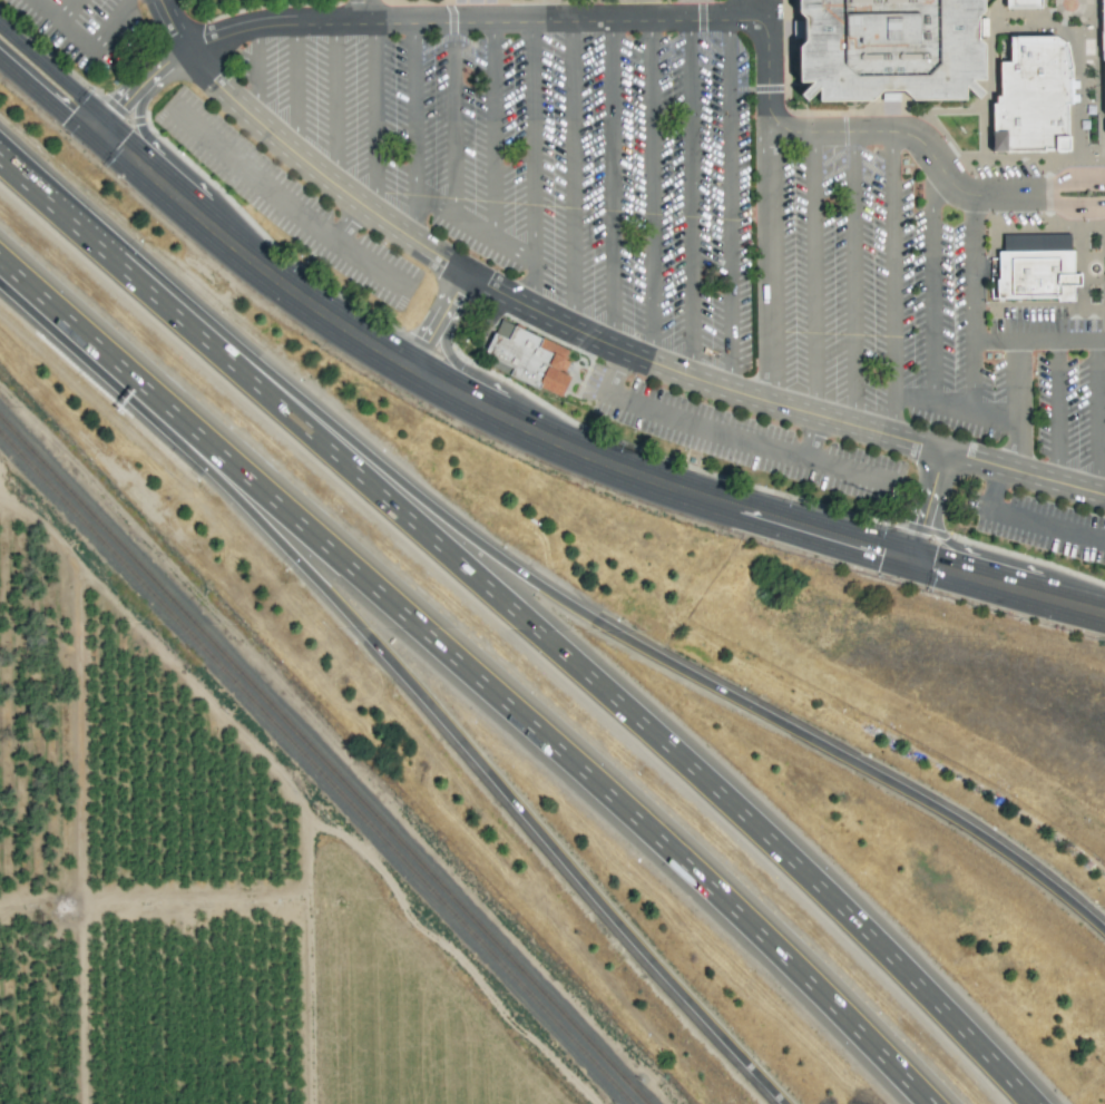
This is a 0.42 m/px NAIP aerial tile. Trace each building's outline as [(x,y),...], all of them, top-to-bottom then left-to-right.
[(784,99),(785,0),(972,0),(972,99),(784,99)] [(1003,10),(1041,7),(1041,0),(1006,0),(1003,10)] [(1101,146),(1095,0),(1104,0),(1104,146),(1101,146)] [(1003,38),(1003,63),(994,63),(995,96),(989,95),(985,106),(986,131),(987,153),(1065,155),(1066,80),(1060,48),(1047,38),(1003,38)] [(996,255),(1074,255),(1074,277),(1082,277),(1080,290),(1074,290),(1074,303),(996,303),(996,255)] [(483,354),(501,320),(568,351),(566,360),(569,362),(564,373),(571,378),(560,397),(542,385),(540,390),(509,374),(512,369),(483,354)]
